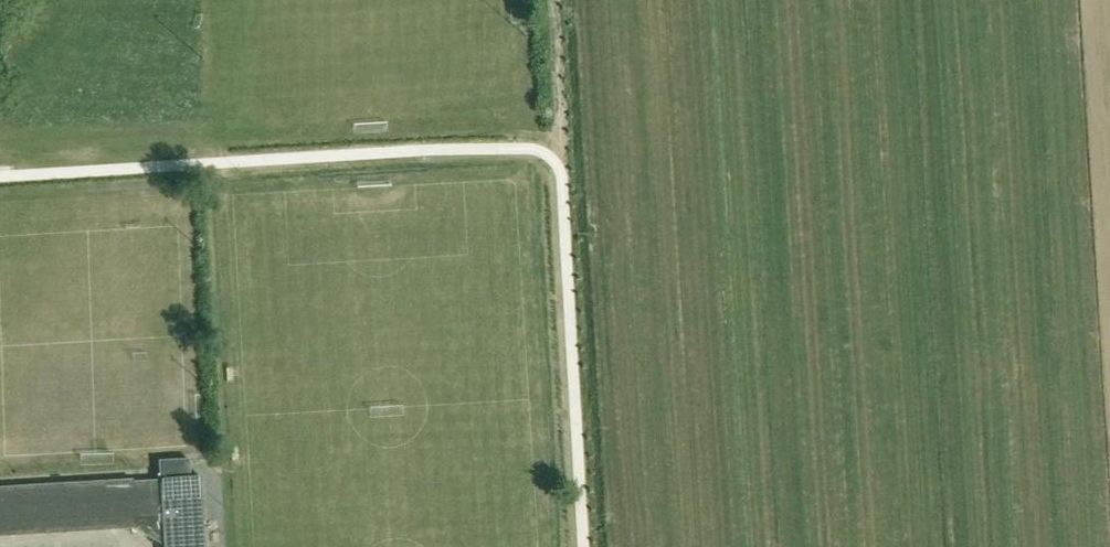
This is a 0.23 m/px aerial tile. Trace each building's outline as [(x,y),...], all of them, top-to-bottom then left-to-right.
[(0,488),(0,538),(136,529),(165,546),(206,546),(201,476),(193,477),(192,462),(160,465),(161,478),(160,479),(160,481),(134,482),(134,480),(0,488)]
